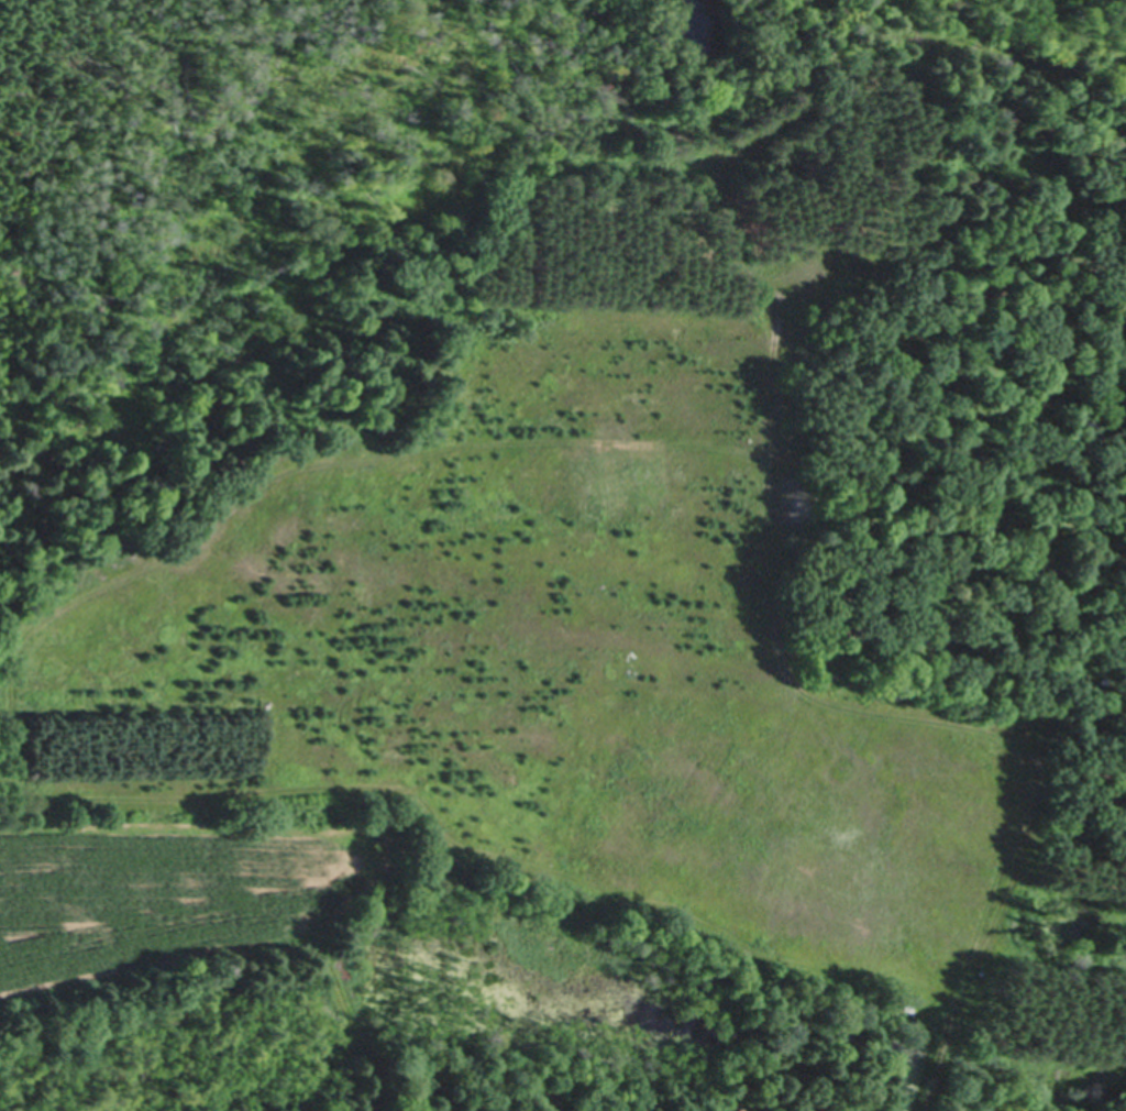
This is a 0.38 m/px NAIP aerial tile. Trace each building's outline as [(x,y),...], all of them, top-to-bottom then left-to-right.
[(913,1003),(912,1010),(902,1008),(904,1001),(913,1003)] [(918,1019),(917,1025),(907,1024),(908,1016),(918,1019)]
